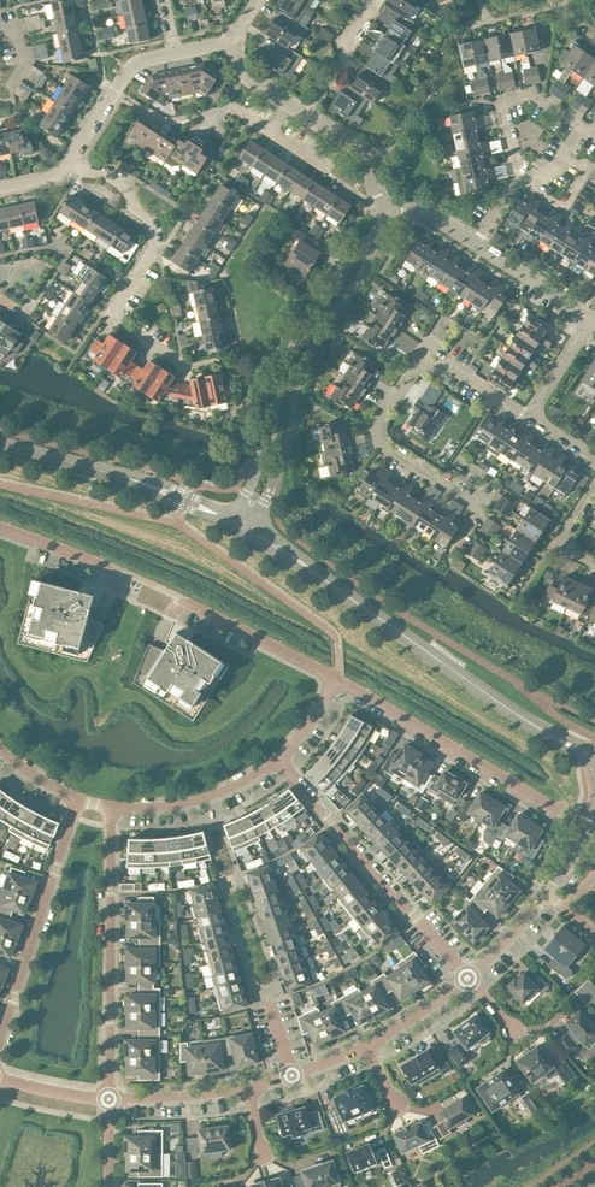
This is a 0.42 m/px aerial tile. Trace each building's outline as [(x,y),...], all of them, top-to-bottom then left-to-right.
[(76,14),(76,10),(72,7),(71,0),(69,0),(51,4),(54,19),(76,14)] [(143,11),(141,0),(121,0),(120,0),(124,15),(143,11)] [(309,8),(296,0),(284,0),(282,2),(279,0),(278,1),(280,2),(275,8),(281,12),(299,23),(305,14),(311,18),(315,12),(309,8)] [(309,8),(314,0),(296,0),(309,8)] [(348,13),(353,6),(344,0),(340,0),(336,5),(348,13)] [(409,30),(410,30),(413,25),(407,21),(418,4),(417,3),(416,4),(411,0),(387,0),(384,4),(386,6),(382,12),(409,30)] [(127,29),(146,25),(143,11),(124,15),(127,29)] [(309,29),(299,23),(281,12),(277,18),(274,16),(274,17),(275,17),(271,25),(273,26),(268,33),(266,31),(265,32),(281,43),(289,48),(289,47),(299,32),(305,35),(309,29)] [(418,35),(410,30),(409,30),(382,12),(377,19),(393,29),(387,37),(387,38),(408,51),(413,55),(417,49),(412,45),(418,35)] [(327,20),(339,27),(343,20),(331,13),(327,20)] [(58,34),(77,29),(76,22),(77,17),(76,14),(54,19),(58,34)] [(26,25),(44,21),(40,22),(39,15),(25,18),(26,25)] [(26,25),(28,32),(46,28),(44,21),(26,25)] [(146,25),(127,29),(130,44),(149,40),(146,25)] [(522,32),(527,54),(540,51),(539,45),(537,39),(534,26),(529,27),(530,30),(522,32)] [(387,38),(387,37),(372,27),(368,34),(383,44),(378,52),(398,65),(398,66),(404,70),(408,64),(402,60),(408,51),(387,38)] [(317,35),(329,42),(334,35),(322,28),(317,35)] [(61,48),(83,44),(82,40),(79,36),(77,29),(58,34),(61,48)] [(527,54),(522,32),(514,33),(513,30),(508,31),(514,57),(527,54)] [(501,59),(514,57),(508,31),(504,32),(504,35),(496,37),(501,59)] [(501,59),(496,37),(489,39),(488,36),(483,37),(489,62),(501,59)] [(476,65),(489,62),(483,37),(478,38),(479,41),(471,43),(476,65)] [(476,65),(471,43),(463,44),(462,41),(457,42),(458,45),(463,68),(476,65)] [(364,66),(366,67),(367,67),(394,85),(398,79),(392,75),(398,66),(398,65),(378,52),(367,45),(363,42),(358,49),(370,57),(364,66)] [(571,71),(584,51),(578,47),(579,45),(575,42),(568,52),(564,49),(562,50),(559,54),(560,56),(563,59),(560,64),(571,71)] [(32,54),(47,51),(45,43),(31,47),(32,54)] [(275,48),(265,65),(294,83),(298,77),(293,73),(303,57),(289,47),(289,48),(281,43),(277,50),(275,48)] [(83,44),(61,48),(64,63),(84,59),(82,52),(84,46),(83,44)] [(34,61),(35,61),(48,58),(47,51),(32,54),(34,61)] [(594,58),(594,55),(593,53),(591,56),(584,51),(571,71),(582,78),(594,58)] [(594,82),(594,58),(582,78),(593,85),(594,82)] [(198,65),(189,67),(195,93),(206,90),(208,92),(220,74),(204,64),(198,65)] [(44,73),(32,65),(28,71),(40,79),(44,73)] [(353,88),(353,89),(367,99),(373,103),(383,88),(389,92),(394,85),(367,67),(366,67),(364,66),(366,67),(362,74),(360,73),(351,87),(353,88)] [(167,73),(172,98),(195,93),(189,67),(167,73)] [(533,84),(541,82),(538,68),(530,69),(533,84)] [(526,85),(533,84),(530,69),(523,71),(526,85)] [(36,85),(40,79),(28,71),(24,77),(36,85)] [(167,73),(151,76),(141,92),(159,104),(161,101),(172,98),(167,73)] [(508,89),(515,87),(512,73),(504,74),(508,89)] [(501,91),(508,89),(504,74),(497,76),(501,91)] [(64,89),(83,101),(85,98),(85,93),(89,87),(72,75),(64,89)] [(483,94),(490,93),(486,78),(479,80),(483,94)] [(555,96),(564,83),(557,79),(549,92),(555,96)] [(475,96),(483,94),(479,80),(472,81),(475,96)] [(33,89),(22,81),(21,81),(17,87),(29,95),(33,89)] [(555,96),(562,101),(570,88),(564,83),(555,96)] [(367,99),(353,89),(353,88),(351,87),(347,84),(342,92),(340,91),(330,106),(359,125),(363,119),(357,115),(367,99)] [(25,101),(29,95),(17,87),(13,93),(25,101)] [(81,104),(83,101),(64,89),(56,101),(73,112),(76,106),(81,104)] [(577,110),(585,97),(579,94),(571,106),(577,110)] [(577,110),(583,114),(584,115),(592,102),(585,97),(577,110)] [(69,117),(73,112),(56,101),(47,114),(66,126),(68,123),(69,117)] [(452,130),(484,123),(483,117),(475,119),(474,118),(473,118),(472,112),(449,117),(452,130)] [(65,128),(66,126),(47,114),(39,126),(56,137),(60,132),(65,128)] [(147,150),(160,130),(151,124),(152,123),(141,116),(129,135),(135,139),(133,141),(147,150)] [(455,143),(477,138),(476,132),(477,132),(477,131),(485,129),(484,123),(452,130),(455,143)] [(7,133),(11,153),(33,148),(27,133),(23,134),(22,130),(7,133)] [(183,135),(184,134),(183,134),(178,140),(167,133),(167,134),(160,130),(147,150),(159,158),(161,155),(166,159),(165,161),(165,162),(166,161),(170,156),(179,141),(183,135)] [(11,153),(7,133),(0,135),(0,156),(11,153)] [(184,165),(200,139),(192,133),(189,138),(184,134),(183,135),(179,141),(170,156),(166,161),(172,165),(183,164),(184,165)] [(458,155),(490,148),(488,143),(480,145),(480,143),(479,144),(477,138),(455,143),(458,155)] [(200,139),(184,165),(197,173),(211,152),(204,147),(207,143),(200,139)] [(251,166),(263,149),(250,141),(239,158),(251,166)] [(461,168),(483,163),(482,157),(483,157),(483,156),(491,154),(490,148),(458,155),(461,168)] [(264,174),(275,157),(263,149),(251,166),(264,174)] [(54,162),(53,160),(49,156),(44,161),(49,167),(54,162)] [(277,182),(288,165),(275,157),(264,174),(277,182)] [(463,180),(457,182),(495,174),(494,168),(486,170),(485,169),(484,169),(483,163),(461,168),(463,180)] [(289,191),(300,173),(288,165),(277,182),(289,191)] [(135,169),(131,174),(137,178),(141,173),(135,169)] [(302,199),(313,182),(300,173),(289,191),(302,199)] [(488,182),(496,180),(495,174),(457,182),(460,195),(466,194),(489,189),(487,183),(489,183),(488,182)] [(238,186),(244,178),(239,175),(234,183),(238,186)] [(238,186),(239,186),(243,189),(249,181),(244,178),(238,186)] [(315,207),(326,190),(313,182),(302,199),(315,207)] [(213,198),(230,209),(238,196),(221,185),(213,198)] [(579,194),(586,198),(589,193),(582,189),(579,194)] [(327,215),(338,198),(326,190),(315,207),(327,215)] [(264,203),(269,194),(264,191),(259,199),(264,203)] [(264,203),(268,206),(274,197),(269,194),(264,203)] [(583,203),(586,198),(579,194),(576,198),(583,203)] [(73,221),(84,204),(70,195),(59,212),(73,221)] [(517,227),(536,199),(531,196),(526,203),(525,203),(524,203),(520,200),(506,220),(517,227)] [(222,221),(230,209),(213,198),(205,210),(222,221)] [(338,198),(327,215),(340,223),(351,206),(338,198)] [(529,235),(542,215),(537,212),(537,211),(536,210),(541,203),(536,199),(517,227),(529,235)] [(20,205),(24,225),(39,222),(34,202),(20,205)] [(85,229),(96,212),(84,204),(73,221),(85,229)] [(9,228),(24,225),(20,205),(5,208),(9,228)] [(575,205),(571,211),(576,214),(580,208),(575,205)] [(289,219),(295,210),(289,207),(284,216),(289,219)] [(9,228),(5,208),(0,209),(0,230),(9,228)] [(214,234),(222,221),(205,210),(197,223),(214,234)] [(250,222),(253,217),(246,213),(246,214),(240,210),(238,213),(250,222)] [(289,219),(294,222),(299,213),(295,210),(289,219)] [(539,242),(558,214),(553,210),(548,218),(546,217),(546,218),(542,215),(529,235),(539,242)] [(98,237),(109,220),(96,212),(85,229),(98,237)] [(247,226),(250,222),(238,213),(238,214),(244,217),(241,222),(247,226)] [(563,229),(559,226),(559,225),(558,224),(562,217),(558,214),(539,242),(550,249),(563,229)] [(110,245),(121,228),(109,220),(98,237),(110,245)] [(561,256),(574,236),(570,233),(570,232),(569,231),(574,224),(568,221),(563,229),(550,249),(561,256)] [(206,247),(214,234),(197,223),(189,236),(206,247)] [(314,235),(320,226),(315,223),(309,232),(314,235)] [(320,226),(314,235),(319,238),(324,229),(320,226)] [(121,228),(110,245),(123,253),(120,257),(128,262),(139,245),(132,241),(134,236),(121,228)] [(305,277),(320,254),(312,249),(316,243),(295,230),(291,236),(300,241),(285,264),(305,277)] [(60,241),(64,234),(59,231),(55,238),(60,241)] [(572,263),(590,235),(585,232),(580,239),(579,238),(579,239),(574,236),(561,256),(572,263)] [(64,234),(60,241),(64,244),(68,237),(64,234)] [(591,247),(592,246),(591,245),(594,239),(594,238),(590,235),(572,263),(583,270),(594,251),(594,249),(591,247)] [(197,259),(206,247),(189,236),(180,248),(197,259)] [(429,249),(435,240),(429,237),(425,244),(423,244),(418,241),(406,261),(417,268),(429,248),(429,249)] [(234,247),(237,242),(230,238),(227,242),(234,247)] [(231,251),(234,247),(227,242),(224,247),(231,251)] [(424,280),(445,247),(440,244),(436,251),(434,250),(433,251),(429,249),(429,248),(417,268),(414,273),(424,280)] [(85,257),(89,250),(84,247),(80,254),(85,257)] [(451,262),(447,260),(447,259),(445,258),(450,250),(445,247),(424,280),(425,280),(428,275),(438,282),(451,262)] [(189,272),(197,259),(180,248),(172,261),(189,272)] [(85,257),(89,260),(93,253),(89,250),(85,257)] [(526,250),(522,256),(527,259),(531,253),(526,250)] [(583,270),(594,277),(594,276),(594,251),(583,270)] [(449,289),(462,269),(458,267),(458,266),(456,265),(461,258),(456,254),(451,262),(438,282),(449,289)] [(61,268),(68,272),(71,267),(64,262),(61,268)] [(81,280),(99,291),(107,278),(86,263),(77,276),(82,279),(81,280)] [(218,272),(221,268),(214,263),(211,268),(218,272)] [(110,273),(114,267),(110,264),(105,270),(110,273)] [(460,296),(478,268),(473,265),(468,273),(467,272),(466,272),(462,269),(449,289),(460,296)] [(547,265),(543,271),(548,274),(552,268),(547,265)] [(65,276),(68,272),(61,268),(59,271),(65,276)] [(215,277),(218,272),(211,268),(208,272),(215,277)] [(471,303),(484,283),(479,280),(480,280),(478,279),(483,272),(478,268),(460,296),(471,303)] [(393,274),(390,279),(396,283),(399,278),(393,274)] [(376,278),(372,284),(377,288),(381,282),(376,278)] [(482,310),(500,283),(495,279),(490,287),(489,286),(488,286),(484,283),(471,303),(482,310)] [(91,303),(99,291),(81,280),(73,293),(91,303)] [(193,293),(197,307),(219,302),(218,299),(215,295),(214,295),(213,288),(208,289),(207,283),(186,281),(189,294),(193,293)] [(500,283),(482,310),(494,317),(497,313),(498,312),(497,312),(506,298),(501,295),(502,294),(500,293),(505,286),(500,283)] [(45,292),(52,297),(57,288),(50,284),(45,292)] [(418,289),(415,295),(422,300),(426,294),(418,289)] [(49,301),(52,297),(45,292),(42,296),(49,301)] [(371,313),(398,330),(402,323),(399,321),(402,315),(405,316),(409,310),(401,305),(404,301),(395,296),(394,298),(385,292),(377,303),(382,306),(376,315),(372,312),(371,313)] [(83,316),(91,303),(73,293),(65,305),(83,316)] [(173,312),(181,310),(179,301),(171,302),(173,312)] [(200,322),(219,318),(217,310),(219,310),(219,305),(219,302),(197,307),(200,322)] [(75,328),(83,316),(65,305),(57,318),(75,328)] [(33,311),(29,317),(35,322),(40,315),(33,311)] [(393,337),(398,330),(371,313),(364,324),(368,327),(362,336),(367,340),(366,342),(374,347),(376,343),(384,348),(388,342),(386,340),(390,335),(393,337)] [(523,325),(552,344),(555,339),(548,335),(547,336),(544,335),(550,327),(530,314),(523,325)] [(66,342),(75,328),(57,318),(48,331),(66,342)] [(203,336),(225,331),(224,328),(222,324),(220,324),(219,318),(200,322),(203,336)] [(467,321),(464,326),(469,330),(472,325),(467,321)] [(16,330),(18,327),(17,325),(14,322),(11,322),(9,326),(6,323),(0,333),(0,343),(2,344),(0,348),(0,350),(7,354),(11,349),(15,352),(18,351),(22,345),(21,342),(17,339),(21,333),(16,330)] [(549,348),(552,344),(523,325),(516,336),(535,349),(540,342),(542,343),(541,344),(549,348)] [(225,331),(203,336),(206,351),(225,347),(224,339),(225,339),(226,335),(225,331)] [(108,368),(123,344),(109,335),(104,344),(97,340),(87,355),(108,368)] [(530,356),(535,349),(516,336),(509,347),(538,366),(541,361),(533,356),(532,358),(530,356)] [(128,381),(138,366),(130,361),(136,352),(123,344),(108,368),(128,381)] [(535,370),(538,366),(509,347),(502,358),(521,371),(526,363),(528,364),(527,365),(535,370)] [(340,373),(366,390),(371,383),(367,381),(371,375),(373,376),(377,370),(370,365),(372,362),(364,356),(363,358),(353,352),(346,363),(350,366),(344,375),(340,372),(340,373)] [(516,378),(521,371),(502,358),(494,369),(523,387),(527,382),(520,378),(519,379),(516,378)] [(147,393),(163,369),(149,361),(144,370),(138,366),(128,381),(147,393)] [(472,364),(468,370),(474,374),(478,368),(472,364)] [(591,371),(589,370),(582,381),(594,389),(594,366),(591,371)] [(179,404),(181,389),(169,387),(167,386),(169,383),(170,383),(174,377),(163,369),(147,393),(159,401),(160,400),(179,404)] [(520,392),(523,387),(494,369),(487,380),(507,392),(512,384),(514,386),(513,387),(520,392)] [(361,397),(366,390),(340,373),(332,385),(336,387),(330,396),(336,400),(335,402),(343,407),(345,403),(352,408),(357,402),(354,400),(358,395),(361,397)] [(235,400),(231,382),(223,384),(221,374),(205,377),(211,405),(235,400)] [(196,409),(211,405),(205,377),(190,381),(191,387),(192,388),(193,391),(191,391),(181,389),(179,404),(196,407),(196,409)] [(431,407),(417,399),(413,406),(418,409),(414,416),(411,414),(406,422),(412,426),(410,430),(427,441),(435,429),(432,427),(436,421),(441,424),(447,415),(432,406),(431,407)] [(552,407),(548,413),(557,419),(561,412),(552,407)] [(502,426),(507,417),(502,414),(497,422),(495,421),(495,422),(490,419),(490,420),(485,416),(477,429),(481,432),(478,438),(488,444),(486,447),(487,448),(501,425),(502,426)] [(513,433),(518,424),(513,421),(508,429),(506,428),(502,426),(501,425),(487,448),(486,449),(497,456),(512,433),(513,433)] [(320,453),(351,446),(349,438),(345,439),(344,433),(346,432),(345,425),(336,426),(335,422),(325,424),(325,427),(314,429),(317,442),(323,441),(325,452),(320,453)] [(511,459),(529,431),(524,428),(519,436),(517,435),(513,433),(512,433),(497,456),(500,452),(511,459)] [(522,466),(534,447),(530,444),(530,443),(529,442),(534,435),(529,431),(511,459),(522,466)] [(589,434),(585,439),(590,442),(594,437),(589,434)] [(533,473),(551,445),(546,442),(541,450),(539,449),(539,450),(534,447),(522,466),(533,473)] [(556,461),(551,458),(552,457),(551,456),(556,449),(551,445),(533,473),(544,480),(556,461)] [(351,446),(320,453),(322,467),(327,466),(330,477),(336,475),(337,477),(346,475),(345,471),(354,469),(353,461),(350,462),(349,455),(352,455),(351,446)] [(567,468),(562,465),(563,464),(562,464),(567,456),(561,452),(556,461),(544,480),(555,487),(567,468)] [(567,468),(555,487),(566,495),(578,475),(573,472),(574,471),(573,471),(577,463),(572,460),(567,468)] [(363,482),(358,490),(369,497),(387,470),(382,467),(377,474),(375,473),(375,474),(370,471),(369,473),(365,471),(359,479),(363,482)] [(490,467),(487,473),(494,477),(497,472),(490,467)] [(380,504),(393,485),(388,482),(388,481),(387,480),(391,473),(387,470),(369,497),(380,504)] [(381,505),(379,508),(388,513),(390,510),(391,511),(409,484),(403,480),(399,488),(397,487),(397,488),(393,485),(380,504),(381,505)] [(517,483),(513,490),(520,494),(524,488),(517,483)] [(402,518),(415,499),(410,496),(410,495),(409,494),(414,487),(409,484),(391,511),(402,518)] [(528,491),(524,496),(530,500),(534,495),(528,491)] [(413,525),(431,498),(425,495),(421,502),(419,501),(419,502),(415,499),(402,518),(413,525)] [(498,502),(510,510),(515,504),(502,496),(498,502)] [(536,496),(533,502),(541,507),(544,502),(536,496)] [(424,532),(436,513),(432,510),(432,509),(430,508),(435,501),(431,498),(413,525),(424,532)] [(506,517),(510,510),(498,502),(493,508),(506,517)] [(546,503),(543,507),(549,511),(552,507),(546,503)] [(523,518),(542,531),(547,524),(549,526),(552,521),(530,507),(523,518)] [(435,539),(452,512),(447,508),(443,516),(441,515),(441,516),(436,513),(424,532),(435,539)] [(452,512),(435,539),(446,546),(458,527),(454,524),(454,523),(452,522),(457,515),(452,512)] [(483,524),(496,532),(501,526),(488,517),(483,524)] [(538,538),(542,531),(523,518),(516,529),(538,544),(540,540),(538,538)] [(492,539),(496,532),(483,524),(479,530),(492,539)] [(535,548),(538,544),(516,529),(509,540),(528,553),(533,546),(535,548)] [(469,546),(482,554),(486,548),(473,540),(469,546)] [(524,560),(528,553),(509,540),(501,551),(524,566),(526,562),(524,560)] [(478,561),(482,554),(469,546),(465,552),(478,561)] [(521,570),(524,566),(501,551),(494,562),(514,575),(519,568),(521,570)] [(510,582),(514,575),(494,562),(487,574),(509,588),(512,583),(510,582)] [(566,607),(577,583),(563,576),(558,589),(551,586),(543,601),(550,604),(552,601),(566,607)] [(83,593),(81,592),(42,581),(38,596),(36,596),(34,605),(36,606),(30,629),(44,633),(42,637),(56,641),(56,643),(65,645),(66,644),(80,648),(91,608),(90,608),(91,606),(92,606),(94,595),(93,595),(84,593),(83,593)] [(585,621),(593,605),(586,602),(592,589),(577,583),(566,607),(580,613),(578,617),(585,621)] [(593,605),(585,621),(592,624),(594,620),(594,621),(594,606),(593,605)] [(223,661),(190,641),(188,639),(186,638),(178,632),(177,631),(171,641),(170,643),(147,678),(160,686),(160,687),(168,692),(169,690),(181,698),(183,694),(196,702),(208,682),(210,683),(216,675),(214,674),(223,661)] [(344,726),(369,741),(376,729),(351,715),(344,726)] [(361,753),(369,741),(344,726),(338,736),(361,753)] [(399,734),(392,730),(385,742),(391,746),(399,734)] [(353,764),(361,753),(338,736),(330,746),(353,764)] [(404,777),(418,754),(415,751),(415,750),(409,746),(409,748),(405,745),(399,756),(392,752),(382,769),(392,775),(394,771),(404,777)] [(345,775),(353,764),(330,746),(323,756),(345,775)] [(422,793),(425,788),(432,776),(426,772),(429,766),(430,767),(433,762),(426,758),(426,760),(418,755),(419,754),(418,754),(404,777),(414,783),(412,787),(422,793)] [(374,761),(379,765),(384,759),(378,755),(374,761)] [(344,775),(345,775),(323,756),(314,765),(335,785),(336,785),(333,781),(341,772),(344,775)] [(374,771),(379,765),(374,761),(369,767),(374,771)] [(325,795),(335,785),(314,765),(305,774),(325,795)] [(432,776),(425,788),(437,796),(441,789),(456,799),(465,784),(463,782),(463,780),(458,777),(457,778),(445,771),(441,778),(434,774),(432,776)] [(356,784),(361,788),(366,782),(361,778),(356,784)] [(356,795),(361,788),(356,784),(351,790),(356,795)] [(382,796),(386,791),(379,786),(376,791),(382,796)] [(294,815),(304,807),(289,788),(283,793),(280,796),(279,795),(279,796),(296,819),(294,815)] [(388,801),(392,796),(386,791),(382,796),(388,801)] [(13,800),(12,799),(12,800),(8,797),(9,797),(3,792),(0,796),(0,818),(13,800)] [(480,820),(493,800),(491,798),(490,796),(488,794),(485,793),(483,794),(480,792),(473,805),(464,800),(455,815),(464,821),(469,813),(480,820)] [(284,827),(296,819),(279,796),(273,800),(269,803),(269,802),(269,803),(284,827)] [(345,806),(351,800),(346,796),(340,801),(345,806)] [(356,821),(372,806),(363,797),(362,798),(360,796),(347,809),(348,810),(347,811),(356,821)] [(413,796),(409,803),(414,806),(418,799),(413,796)] [(23,806),(22,806),(19,804),(13,800),(0,818),(0,820),(10,827),(8,831),(23,806)] [(496,836),(504,824),(497,820),(505,807),(503,806),(503,804),(502,802),(500,800),(497,800),(494,801),(493,800),(480,820),(488,825),(483,832),(483,841),(491,845),(496,836)] [(402,811),(405,806),(399,802),(396,807),(402,811)] [(283,828),(284,827),(269,803),(262,807),(259,809),(258,809),(270,830),(281,824),(283,828)] [(20,838),(34,812),(33,812),(29,810),(30,810),(23,806),(8,831),(20,838)] [(364,830),(380,815),(372,806),(356,821),(364,830)] [(405,806),(402,811),(408,816),(411,811),(405,806)] [(258,836),(270,830),(258,809),(251,812),(251,813),(248,815),(248,814),(247,815),(260,841),(261,840),(258,836)] [(33,844),(45,817),(44,817),(44,818),(40,816),(41,815),(34,812),(20,838),(33,844)] [(517,842),(530,822),(528,821),(527,818),(525,816),(522,815),(520,816),(517,814),(510,827),(504,824),(496,836),(503,840),(506,835),(517,842)] [(247,846),(260,841),(247,815),(240,818),(237,820),(236,820),(247,846)] [(373,838),(388,824),(380,815),(364,830),(373,838)] [(45,817),(33,844),(46,850),(57,823),(56,822),(52,821),(52,820),(45,817)] [(421,826),(425,821),(418,817),(415,821),(421,826)] [(234,852),(247,846),(236,820),(229,823),(225,824),(224,825),(234,852)] [(373,838),(381,847),(396,833),(400,829),(392,821),(388,824),(373,838)] [(425,821),(421,826),(427,831),(431,826),(425,821)] [(530,822),(517,842),(529,850),(526,855),(533,859),(541,846),(534,842),(542,829),(540,828),(540,827),(539,824),(537,823),(534,822),(532,823),(530,822)] [(305,832),(309,837),(315,832),(311,827),(305,832)] [(197,862),(211,859),(204,831),(196,833),(192,834),(191,834),(197,862)] [(302,842),(309,837),(305,832),(298,837),(302,842)] [(440,841),(444,836),(438,832),(434,836),(440,841)] [(389,856),(405,841),(396,833),(381,847),(389,856)] [(183,865),(197,862),(191,834),(183,835),(184,836),(179,836),(183,865)] [(311,859),(328,846),(320,836),(318,837),(317,835),(303,846),(304,848),(303,849),(311,859)] [(167,838),(166,838),(169,866),(183,865),(179,836),(171,837),(167,838)] [(444,836),(440,841),(446,846),(450,841),(444,836)] [(142,868),(142,839),(134,839),(130,839),(130,838),(129,838),(127,867),(142,868)] [(155,867),(169,866),(166,838),(159,838),(159,839),(155,839),(154,839),(155,867)] [(142,868),(155,867),(154,839),(147,839),(142,839),(142,868)] [(397,865),(413,850),(405,841),(389,856),(397,865)] [(469,841),(465,848),(471,851),(475,845),(469,841)] [(280,848),(283,854),(290,850),(287,844),(280,848)] [(319,868),(335,855),(328,846),(311,859),(319,868)] [(460,856),(464,851),(457,847),(454,851),(460,856)] [(276,858),(283,854),(280,848),(273,852),(276,858)] [(9,859),(12,854),(5,850),(2,856),(9,859)] [(405,873),(421,859),(413,850),(397,865),(405,873)] [(464,851),(460,856),(466,861),(470,856),(464,851)] [(284,857),(286,862),(294,858),(291,853),(284,857)] [(12,854),(9,859),(17,863),(20,857),(12,854)] [(323,880),(343,864),(335,855),(319,868),(326,877),(322,880),(323,880)] [(405,873),(414,882),(434,864),(425,855),(421,859),(405,873)] [(279,866),(286,862),(284,857),(277,861),(279,866)] [(253,860),(255,867),(263,864),(261,858),(253,860)] [(248,869),(255,867),(253,860),(246,863),(248,869)] [(38,870),(40,864),(32,861),(30,867),(38,870)] [(330,890),(350,874),(343,864),(323,880),(330,890)] [(434,864),(414,882),(422,891),(442,873),(434,864)] [(508,902),(513,897),(514,897),(520,890),(516,887),(515,888),(509,883),(514,876),(498,866),(484,883),(509,903),(508,902)] [(3,889),(28,897),(29,894),(31,894),(33,887),(32,887),(33,882),(22,879),(24,872),(10,867),(7,875),(3,889)] [(253,887),(273,880),(268,868),(267,868),(266,867),(249,873),(250,875),(248,875),(253,887)] [(300,882),(305,879),(301,873),(296,876),(300,882)] [(422,891),(431,900),(432,900),(433,901),(446,888),(445,887),(451,882),(442,873),(422,891)] [(338,899),(358,883),(350,874),(330,890),(331,891),(334,888),(341,896),(337,899),(338,899)] [(200,877),(202,884),(209,882),(208,875),(200,877)] [(291,886),(296,883),(293,877),(287,880),(291,886)] [(305,879),(300,882),(303,889),(309,886),(305,879)] [(257,898),(282,889),(277,891),(273,880),(253,887),(257,898)] [(296,883),(291,886),(295,893),(300,890),(296,883)] [(345,909),(365,892),(358,883),(338,899),(345,909)] [(484,883),(470,900),(469,900),(484,913),(489,907),(495,912),(494,913),(498,916),(504,909),(503,908),(508,903),(509,903),(484,883)] [(191,906),(216,899),(212,886),(211,887),(211,885),(193,890),(193,892),(192,892),(195,904),(191,905),(191,906)] [(28,897),(3,889),(0,898),(0,912),(10,915),(12,909),(18,911),(18,912),(23,914),(25,906),(24,906),(27,898),(28,898),(28,897)] [(261,910),(286,901),(282,889),(257,898),(261,910)] [(353,918),(373,902),(365,892),(345,909),(353,918)] [(312,904),(317,901),(313,894),(308,897),(312,904)] [(127,920),(161,920),(161,919),(154,919),(154,897),(139,897),(139,904),(127,904),(127,909),(126,909),(126,916),(127,916),(127,920)] [(480,934),(486,927),(487,927),(479,918),(484,913),(469,900),(470,900),(466,897),(457,906),(463,911),(455,920),(466,931),(465,932),(470,937),(469,938),(473,942),(481,935),(480,934)] [(303,908),(308,905),(304,898),(299,901),(303,908)] [(194,917),(219,910),(216,899),(191,906),(194,917)] [(265,921),(289,913),(285,902),(287,901),(286,901),(261,910),(265,921)] [(317,901),(312,904),(315,910),(321,907),(317,901)] [(360,927),(381,911),(373,902),(353,918),(360,927)] [(308,905),(303,908),(307,914),(312,911),(308,905)] [(198,929),(222,922),(219,910),(194,917),(195,918),(199,917),(202,927),(197,928),(198,929)] [(368,937),(388,921),(381,911),(360,927),(368,937)] [(10,915),(0,912),(0,936),(14,941),(15,937),(17,938),(19,930),(18,930),(19,926),(8,922),(10,915)] [(269,932),(293,924),(293,923),(288,925),(285,915),(289,913),(265,921),(269,932)] [(324,925),(329,922),(325,915),(320,918),(324,925)] [(315,929),(320,926),(316,919),(311,922),(315,929)] [(139,942),(161,943),(161,920),(127,920),(127,921),(128,921),(128,929),(127,929),(127,937),(132,937),(132,936),(139,936),(139,942)] [(388,921),(368,937),(369,937),(372,935),(380,944),(381,943),(382,945),(396,933),(395,931),(396,931),(388,921)] [(201,941),(226,934),(222,922),(198,929),(201,941)] [(329,922),(324,925),(327,932),(332,929),(329,922)] [(273,944),(297,935),(293,924),(269,932),(273,944)] [(320,926),(315,929),(319,936),(324,933),(320,926)] [(566,978),(568,978),(570,976),(572,974),(571,971),(570,969),(567,967),(585,944),(562,926),(544,948),(554,957),(548,964),(563,977),(566,978)] [(209,951),(229,945),(226,934),(201,941),(205,940),(209,951)] [(277,955),(301,947),(297,935),(273,944),(277,955)] [(14,941),(0,936),(0,953),(4,954),(4,955),(9,957),(11,950),(10,949),(13,941),(14,942),(14,941)] [(399,936),(394,941),(396,944),(400,945),(404,942),(399,936)] [(335,946),(341,943),(337,937),(332,940),(335,946)] [(327,950),(332,947),(328,941),(323,944),(327,950)] [(161,965),(161,943),(139,942),(139,949),(127,950),(127,954),(126,954),(125,962),(127,962),(127,965),(161,965)] [(341,943),(335,946),(339,953),(344,950),(341,943)] [(207,964),(232,957),(229,945),(209,951),(212,962),(207,963),(207,964)] [(281,966),(305,958),(301,947),(277,955),(281,966)] [(332,947),(327,950),(331,957),(336,954),(332,947)] [(420,971),(427,966),(414,951),(396,964),(414,990),(420,985),(421,986),(429,981),(426,977),(425,977),(420,971)] [(346,953),(341,956),(345,963),(350,961),(346,953)] [(376,955),(369,960),(373,966),(380,961),(376,955)] [(211,975),(235,968),(232,957),(207,964),(211,975)] [(540,957),(536,962),(540,966),(544,961),(540,957)] [(285,978),(305,971),(301,960),(305,959),(305,958),(281,966),(285,978)] [(338,958),(333,961),(337,968),(342,965),(338,958)] [(408,994),(414,990),(396,964),(399,970),(388,978),(384,973),(378,977),(388,993),(394,989),(399,996),(398,996),(401,1000),(408,995),(408,994)] [(138,988),(161,988),(154,988),(154,981),(154,966),(161,966),(161,965),(127,965),(127,966),(128,966),(128,975),(127,975),(127,983),(132,983),(132,981),(138,981),(138,988)] [(214,987),(239,980),(235,968),(211,975),(214,987)] [(354,968),(349,971),(352,978),(358,975),(354,968)] [(285,978),(289,990),(290,989),(291,991),(308,985),(308,983),(315,981),(310,969),(305,971),(285,978)] [(532,983),(524,974),(517,982),(515,979),(508,986),(510,988),(509,989),(523,1002),(537,988),(542,994),(548,987),(538,977),(532,983)] [(381,997),(388,993),(378,977),(371,981),(374,986),(361,993),(358,988),(373,1015),(380,1011),(381,1012),(389,1008),(386,1003),(385,1004),(381,997)] [(587,1005),(593,1000),(594,1002),(594,986),(588,979),(574,991),(587,1005)] [(217,998),(242,992),(239,980),(214,987),(214,988),(219,986),(221,996),(217,998)] [(127,1011),(161,1011),(161,988),(138,988),(138,995),(127,995),(127,1000),(125,1000),(125,1007),(127,1007),(127,1011)] [(366,1019),(373,1015),(358,988),(338,999),(347,1016),(353,1012),(357,1020),(356,1020),(359,1024),(367,1020),(366,1019)] [(242,992),(217,998),(221,1011),(226,1009),(227,1011),(245,1006),(244,1004),(245,1004),(242,992)] [(340,1019),(347,1016),(338,999),(331,1002),(334,1008),(321,1014),(318,1008),(330,1037),(337,1033),(338,1035),(346,1031),(344,1026),(343,1027),(340,1019)] [(323,1040),(330,1037),(318,1008),(297,1017),(303,1035),(311,1032),(314,1039),(313,1040),(315,1044),(323,1041),(323,1040)] [(160,1034),(161,1011),(127,1011),(127,1012),(128,1012),(128,1020),(127,1020),(127,1028),(132,1028),(132,1027),(138,1027),(138,1034),(160,1034)] [(594,1037),(594,1028),(580,1011),(566,1023),(572,1030),(566,1034),(565,1033),(556,1041),(567,1054),(577,1047),(576,1046),(581,1041),(585,1045),(586,1045),(589,1048),(594,1043),(592,1040),(594,1037)] [(489,1040),(489,1037),(486,1033),(488,1032),(475,1015),(453,1031),(461,1042),(458,1044),(458,1043),(447,1051),(460,1067),(470,1059),(463,1050),(466,1048),(467,1049),(478,1040),(481,1043),(484,1043),(489,1040)] [(160,1057),(160,1034),(138,1034),(138,1041),(127,1041),(127,1045),(125,1045),(125,1053),(127,1053),(127,1057),(160,1057)] [(224,1037),(228,1056),(235,1054),(238,1066),(248,1063),(248,1065),(258,1062),(257,1056),(256,1056),(254,1049),(252,1050),(249,1035),(237,1037),(236,1034),(224,1037)] [(220,1057),(228,1056),(224,1037),(202,1040),(206,1071),(214,1070),(214,1071),(223,1070),(222,1065),(221,1065),(220,1057)] [(206,1071),(202,1040),(201,1040),(202,1046),(188,1048),(187,1042),(180,1043),(180,1062),(189,1061),(190,1069),(189,1069),(189,1074),(198,1073),(198,1072),(206,1071)] [(553,1066),(537,1045),(530,1051),(528,1048),(527,1049),(529,1052),(525,1055),(523,1052),(522,1053),(524,1055),(516,1061),(532,1082),(544,1073),(547,1078),(550,1078),(557,1073),(566,1085),(576,1077),(562,1059),(553,1066)] [(433,1060),(428,1050),(420,1055),(419,1054),(412,1059),(412,1060),(401,1067),(411,1083),(413,1082),(416,1085),(424,1081),(422,1076),(437,1067),(442,1076),(452,1070),(443,1054),(433,1060)] [(160,1080),(160,1057),(127,1057),(128,1057),(128,1066),(127,1066),(126,1074),(132,1074),(132,1072),(138,1072),(138,1080),(160,1080)] [(501,1108),(510,1102),(508,1100),(518,1093),(503,1070),(477,1088),(492,1110),(500,1105),(501,1108)] [(372,1108),(362,1086),(352,1091),(351,1089),(344,1092),(345,1094),(334,1098),(338,1107),(327,1111),(337,1135),(348,1130),(344,1120),(354,1116),(355,1118),(357,1119),(361,1117),(362,1115),(361,1113),(372,1108)] [(534,1115),(537,1113),(543,1109),(531,1091),(521,1098),(534,1115)] [(472,1113),(463,1098),(463,1097),(462,1098),(453,1103),(447,1107),(439,1112),(438,1112),(438,1113),(443,1121),(436,1125),(443,1137),(451,1132),(449,1128),(455,1124),(456,1126),(459,1127),(466,1122),(466,1120),(465,1118),(472,1114),(473,1114),(472,1113)] [(307,1114),(304,1107),(277,1115),(283,1136),(284,1135),(285,1139),(293,1136),(293,1137),(303,1134),(311,1131),(311,1132),(324,1129),(318,1110),(307,1114)] [(423,1129),(420,1122),(410,1127),(410,1126),(403,1129),(404,1130),(394,1134),(402,1152),(421,1143),(425,1152),(439,1146),(429,1126),(423,1129)] [(231,1148),(228,1126),(228,1125),(227,1125),(217,1127),(217,1126),(215,1127),(216,1128),(211,1128),(210,1127),(209,1128),(199,1129),(198,1129),(198,1130),(199,1137),(194,1137),(186,1138),(188,1152),(196,1151),(196,1149),(201,1149),(201,1152),(201,1153),(202,1153),(211,1152),(211,1154),(213,1157),(216,1158),(218,1157),(221,1155),(222,1153),(221,1150),(230,1149),(231,1149),(231,1148)] [(126,1153),(163,1153),(163,1130),(138,1130),(138,1137),(126,1137),(126,1142),(125,1142),(125,1149),(126,1149),(126,1153)] [(374,1153),(370,1143),(346,1153),(354,1171),(377,1162),(376,1159),(380,1158),(385,1168),(392,1165),(385,1147),(378,1150),(379,1151),(374,1153)] [(163,1177),(163,1153),(126,1153),(126,1154),(128,1154),(128,1162),(126,1162),(126,1170),(132,1170),(132,1169),(138,1169),(138,1176),(163,1177)] [(296,1186),(331,1186),(333,1185),(334,1184),(335,1183),(339,1181),(332,1161),(321,1165),(320,1164),(319,1164),(319,1165),(315,1167),(315,1166),(313,1166),(314,1167),(302,1171),(305,1178),(294,1181),(296,1186)] [(195,1172),(187,1173),(188,1182),(196,1182),(195,1172)] [(279,1179),(279,1178),(278,1178),(270,1180),(270,1179),(269,1179),(260,1181),(260,1183),(261,1183),(251,1185),(252,1186),(292,1186),(290,1183),(281,1185),(279,1179)]
